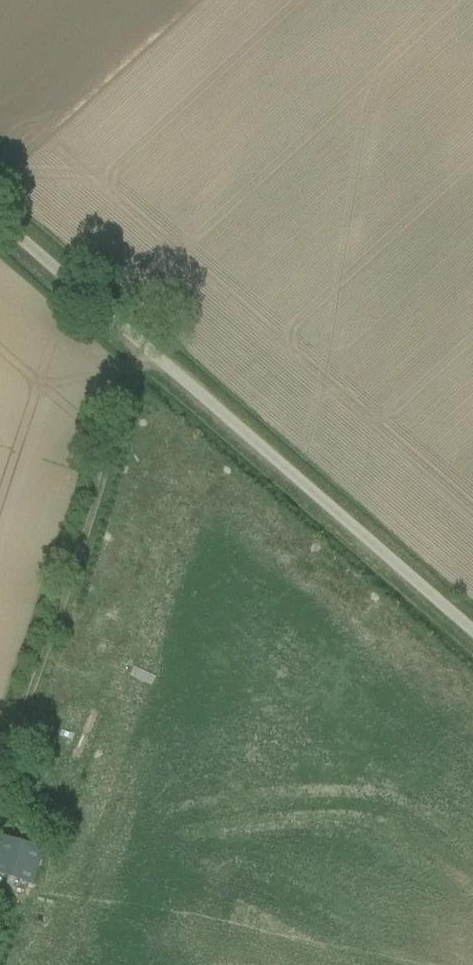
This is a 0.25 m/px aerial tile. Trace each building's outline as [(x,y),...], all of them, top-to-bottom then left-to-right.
[(0,838),(0,874),(31,884),(42,849),(1,837),(0,838)]
